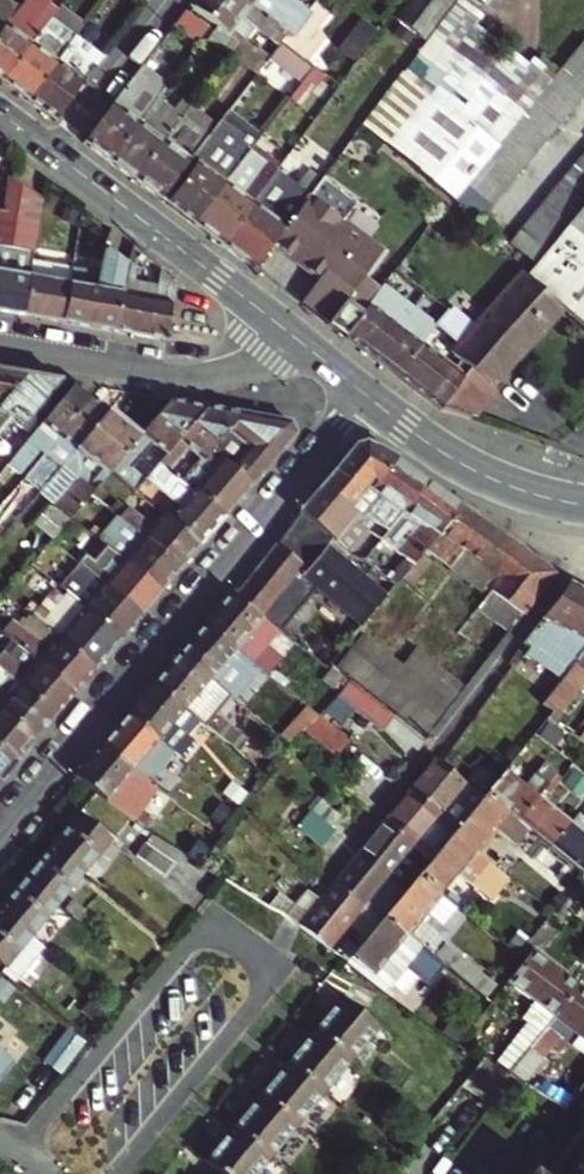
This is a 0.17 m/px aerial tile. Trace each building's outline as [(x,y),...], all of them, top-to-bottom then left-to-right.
[(0,33),(0,80),(1,80),(51,17),(57,9),(48,3),(50,0),(27,0),(2,31),(0,33)] [(243,0),(195,0),(191,5),(218,26),(228,34),(250,6),(243,0)] [(263,16),(287,34),(305,11),(291,0),(255,0),(250,6),(263,16)] [(457,1),(456,0),(401,0),(389,16),(425,43),(427,40),(457,1)] [(57,9),(51,17),(76,37),(85,25),(60,5),(57,9)] [(228,34),(240,44),(255,26),(263,16),(250,6),(228,34)] [(186,11),(175,25),(195,41),(206,27),(186,11)] [(287,34),(263,16),(255,26),(279,45),(282,41),(287,34)] [(363,56),(380,26),(364,16),(347,46),(363,56)] [(51,17),(1,80),(27,99),(76,37),(51,17)] [(54,119),(103,58),(76,37),(27,99),(54,119)] [(427,40),(425,43),(361,127),(390,151),(431,101),(459,66),(427,40)] [(570,56),(583,67),(583,42),(582,41),(570,56)] [(240,44),(232,54),(256,74),(264,63),(240,44)] [(570,56),(560,68),(583,88),(583,67),(570,56)] [(83,141),(110,161),(158,101),(170,87),(143,66),(83,141)] [(184,68),(170,87),(180,95),(195,77),(184,68)] [(560,68),(548,82),(576,104),(583,94),(583,88),(560,68)] [(311,69),(301,83),(311,91),(322,78),(311,69)] [(548,82),(537,96),(565,118),(576,104),(548,82)] [(537,96),(526,108),(554,131),(565,118),(537,96)] [(158,101),(110,161),(134,180),(165,140),(189,110),(181,103),(173,113),(158,101)] [(474,172),(483,160),(492,150),(431,101),(390,151),(451,199),(463,185),(474,172)] [(189,110),(165,140),(190,160),(215,127),(190,107),(189,110)] [(519,117),(516,121),(544,143),(554,131),(526,108),(519,117)] [(516,121),(505,134),(532,157),(544,143),(516,121)] [(165,203),(193,225),(225,183),(249,151),(238,143),(214,174),(209,171),(233,139),(221,130),(165,203)] [(505,134),(494,147),(522,170),(532,157),(505,134)] [(165,140),(134,180),(159,199),(190,160),(165,140)] [(492,150),(483,160),(511,182),(522,170),(494,147),(492,150)] [(249,151),(225,183),(250,202),(274,170),(249,151)] [(571,170),(583,181),(583,160),(581,158),(571,170)] [(483,160),(474,172),(501,194),(511,182),(483,160)] [(25,315),(36,257),(46,202),(0,169),(0,310),(25,315)] [(571,170),(560,184),(583,202),(583,181),(571,170)] [(501,194),(474,172),(463,185),(491,207),(501,194)] [(352,292),(383,250),(346,223),(358,206),(323,180),(273,247),(319,281),(301,306),(328,326),(352,292)] [(225,183),(193,225),(218,244),(250,202),(225,183)] [(560,184),(551,195),(577,217),(583,208),(583,202),(560,184)] [(491,207),(463,185),(451,199),(479,222),(491,207)] [(271,218),(250,202),(218,244),(252,270),(308,196),(296,187),(271,218)] [(551,195),(540,208),(566,229),(577,217),(551,195)] [(540,208),(529,221),(556,242),(566,229),(540,208)] [(566,229),(583,244),(583,208),(577,217),(566,229)] [(529,221),(519,233),(546,255),(556,242),(529,221)] [(566,229),(556,242),(546,255),(535,267),(527,278),(522,275),(462,346),(453,357),(471,372),(486,391),(564,311),(583,328),(583,244),(566,229)] [(509,246),(535,267),(546,255),(519,233),(509,246)] [(101,272),(74,267),(63,321),(118,331),(130,276),(132,266),(107,247),(101,272)] [(387,253),(383,250),(352,292),(371,305),(382,290),(368,279),(387,253)] [(63,321),(74,267),(75,264),(36,257),(25,315),(63,321)] [(140,278),(130,276),(118,331),(166,339),(178,279),(162,267),(158,287),(139,284),(140,278)] [(372,358),(412,307),(385,286),(382,290),(371,305),(345,339),(372,358)] [(371,305),(352,292),(328,326),(345,339),(371,305)] [(399,379),(437,327),(412,307),(372,358),(399,379)] [(427,349),(442,331),(437,327),(399,379),(442,411),(466,378),(427,349)] [(27,375),(0,370),(0,408),(27,375)] [(471,372),(466,378),(442,411),(469,419),(490,395),(486,391),(471,372)] [(0,408),(0,435),(11,422),(31,439),(77,384),(27,375),(0,408)] [(95,399),(77,384),(31,439),(20,452),(28,459),(31,461),(41,449),(48,456),(95,399)] [(48,456),(65,470),(113,414),(95,399),(48,456)] [(141,438),(166,459),(210,408),(172,401),(141,438)] [(210,408),(166,459),(163,463),(182,480),(188,473),(197,462),(201,457),(204,460),(212,450),(227,432),(242,414),(210,408)] [(100,485),(113,471),(141,438),(113,414),(65,470),(76,479),(53,506),(69,521),(73,517),(82,507),(93,494),(100,485)] [(232,467),(254,485),(296,437),(293,423),(242,414),(227,432),(212,450),(224,459),(232,467)] [(370,518),(375,512),(386,499),(374,489),(396,461),(369,444),(357,445),(322,489),(355,516),(370,518)] [(38,468),(48,456),(41,449),(31,461),(38,468)] [(232,467),(224,459),(212,450),(204,460),(201,457),(197,462),(210,473),(201,484),(188,473),(182,480),(227,518),(254,485),(232,467)] [(12,479),(28,459),(20,452),(4,472),(12,479)] [(405,514),(430,484),(398,462),(396,461),(374,489),(386,499),(375,512),(383,518),(393,505),(405,514)] [(138,492),(166,517),(202,547),(227,518),(182,480),(163,463),(138,492)] [(383,542),(408,563),(391,584),(397,589),(430,549),(463,508),(430,484),(405,514),(389,534),(383,542)] [(122,518),(129,510),(100,485),(93,494),(122,518)] [(368,551),(343,531),(353,518),(355,516),(322,489),(301,516),(358,562),(368,551)] [(378,524),(389,534),(405,514),(393,505),(383,518),(378,524)] [(37,525),(54,539),(69,521),(53,506),(37,525)] [(111,531),(82,507),(73,517),(102,541),(111,531)] [(156,529),(131,507),(129,510),(122,518),(131,526),(183,570),(202,547),(166,517),(156,529)] [(489,596),(427,673),(458,698),(559,575),(463,508),(430,549),(489,596)] [(122,518),(111,531),(120,539),(131,526),(122,518)] [(280,545),(304,565),(310,570),(304,578),(365,628),(367,625),(390,597),(297,521),(290,532),(280,545)] [(371,533),(383,542),(389,534),(378,524),(371,533)] [(183,570),(131,526),(120,539),(111,531),(102,541),(107,545),(127,562),(163,593),(183,570)] [(107,545),(95,559),(115,576),(127,562),(107,545)] [(280,545),(265,562),(290,583),(304,565),(280,545)] [(88,568),(107,585),(143,616),(163,593),(127,562),(115,576),(95,559),(90,555),(82,564),(88,568)] [(265,562),(256,574),(281,595),(290,583),(265,562)] [(143,616),(107,585),(97,596),(78,580),(62,567),(53,578),(88,608),(124,639),(143,616)] [(88,568),(78,580),(97,596),(107,585),(88,568)] [(256,574),(246,586),(271,607),(281,595),(256,574)] [(525,645),(531,648),(533,649),(530,655),(572,684),(583,671),(583,589),(571,581),(525,645)] [(271,607),(246,586),(235,599),(262,619),(271,607)] [(228,646),(253,664),(279,632),(262,619),(235,599),(229,594),(204,625),(228,646)] [(35,617),(51,632),(62,619),(46,606),(35,617)] [(88,608),(61,640),(97,671),(124,639),(88,608)] [(228,695),(253,664),(228,646),(204,625),(178,655),(210,681),(228,695)] [(335,665),(351,678),(426,738),(458,698),(427,673),(367,625),(365,628),(335,665)] [(321,632),(314,626),(308,633),(316,639),(321,632)] [(97,671),(61,640),(41,663),(77,694),(97,671)] [(6,672),(58,717),(77,694),(41,663),(30,676),(5,654),(0,661),(0,667),(6,672)] [(210,681),(178,655),(153,686),(185,711),(192,704),(210,681)] [(572,684),(550,707),(557,714),(562,709),(583,688),(583,671),(572,684)] [(2,707),(39,739),(58,717),(6,672),(0,679),(0,706),(2,707)] [(153,686),(128,715),(160,742),(185,711),(153,686)] [(366,697),(356,709),(381,730),(391,718),(366,697)] [(185,711),(198,721),(204,714),(192,704),(185,711)] [(343,755),(356,737),(311,705),(298,723),(343,755)] [(19,762),(39,739),(2,707),(0,709),(0,746),(19,762)] [(552,720),(573,736),(582,720),(562,709),(557,714),(552,720)] [(128,715),(103,746),(135,772),(160,742),(128,715)] [(216,716),(206,728),(238,754),(248,742),(216,716)] [(0,746),(0,785),(19,762),(0,746)] [(135,772),(103,746),(77,777),(87,785),(130,822),(140,810),(130,802),(135,796),(123,786),(135,772)] [(179,758),(165,746),(154,759),(168,770),(179,758)] [(440,758),(413,791),(440,813),(458,791),(479,809),(488,799),(475,788),(446,764),(440,758)] [(564,781),(559,786),(580,804),(583,799),(583,782),(572,771),(564,781)] [(149,772),(143,779),(154,787),(160,781),(149,772)] [(488,799),(490,795),(501,782),(489,772),(475,788),(488,799)] [(535,795),(509,773),(501,782),(490,795),(521,821),(540,799),(547,790),(558,777),(554,773),(535,795)] [(564,781),(558,777),(547,790),(553,794),(559,786),(564,781)] [(154,787),(143,779),(137,787),(147,795),(154,787)] [(413,791),(387,822),(414,844),(440,813),(413,791)] [(479,809),(456,837),(477,853),(499,827),(520,844),(532,830),(521,821),(490,795),(488,799),(479,809)] [(573,827),(540,799),(521,821),(532,830),(554,849),(573,827)] [(321,803),(313,812),(332,828),(340,819),(321,803)] [(337,832),(332,828),(313,812),(303,824),(327,844),(337,832)] [(82,813),(54,846),(86,873),(113,840),(82,813)] [(583,814),(573,827),(554,849),(583,874),(583,815),(583,814)] [(387,822),(362,852),(389,873),(410,891),(423,876),(428,869),(407,852),(414,844),(387,822)] [(428,869),(423,876),(445,894),(462,872),(485,891),(493,882),(503,890),(511,881),(477,853),(456,837),(428,869)] [(149,843),(139,855),(165,879),(176,867),(149,843)] [(54,846),(28,877),(60,904),(86,873),(54,846)] [(377,887),(389,873),(362,852),(336,884),(384,922),(386,919),(398,905),(377,887)] [(428,915),(445,894),(423,876),(410,891),(398,905),(386,919),(424,949),(432,956),(450,933),(443,927),(428,915)] [(28,877),(1,909),(34,936),(60,904),(28,877)] [(495,900),(503,890),(493,882),(485,891),(495,900)] [(278,911),(327,946),(347,922),(368,940),(384,922),(336,884),(324,899),(312,890),(302,903),(291,894),(278,911)] [(445,894),(428,915),(443,927),(460,907),(445,894)] [(1,909),(0,911),(0,961),(7,967),(23,980),(48,948),(34,936),(1,909)] [(368,940),(353,958),(376,976),(391,988),(424,949),(386,919),(384,922),(368,940)] [(447,945),(436,959),(487,1001),(498,987),(447,945)] [(581,983),(543,955),(536,950),(528,961),(512,983),(540,1003),(535,1009),(552,1022),(581,983)] [(18,986),(23,980),(7,967),(2,973),(3,973),(18,986)] [(581,983),(552,1022),(541,1036),(531,1050),(544,1059),(564,1033),(573,1040),(579,1033),(583,1036),(583,985),(581,983)] [(381,1029),(344,997),(316,1030),(354,1061),(381,1029)] [(316,1030),(289,1062),(326,1093),(354,1061),(316,1030)] [(514,1073),(531,1050),(541,1036),(534,1031),(523,1046),(515,1040),(499,1063),(514,1073)] [(527,1081),(544,1059),(531,1050),(514,1073),(527,1081)] [(326,1093),(289,1062),(262,1095),(299,1126),(326,1093)] [(489,1104),(509,1079),(483,1062),(463,1087),(489,1104)] [(299,1126),(262,1095),(238,1123),(235,1127),(272,1158),(299,1126)] [(207,1160),(224,1173),(258,1173),(272,1158),(235,1127),(207,1160)]
